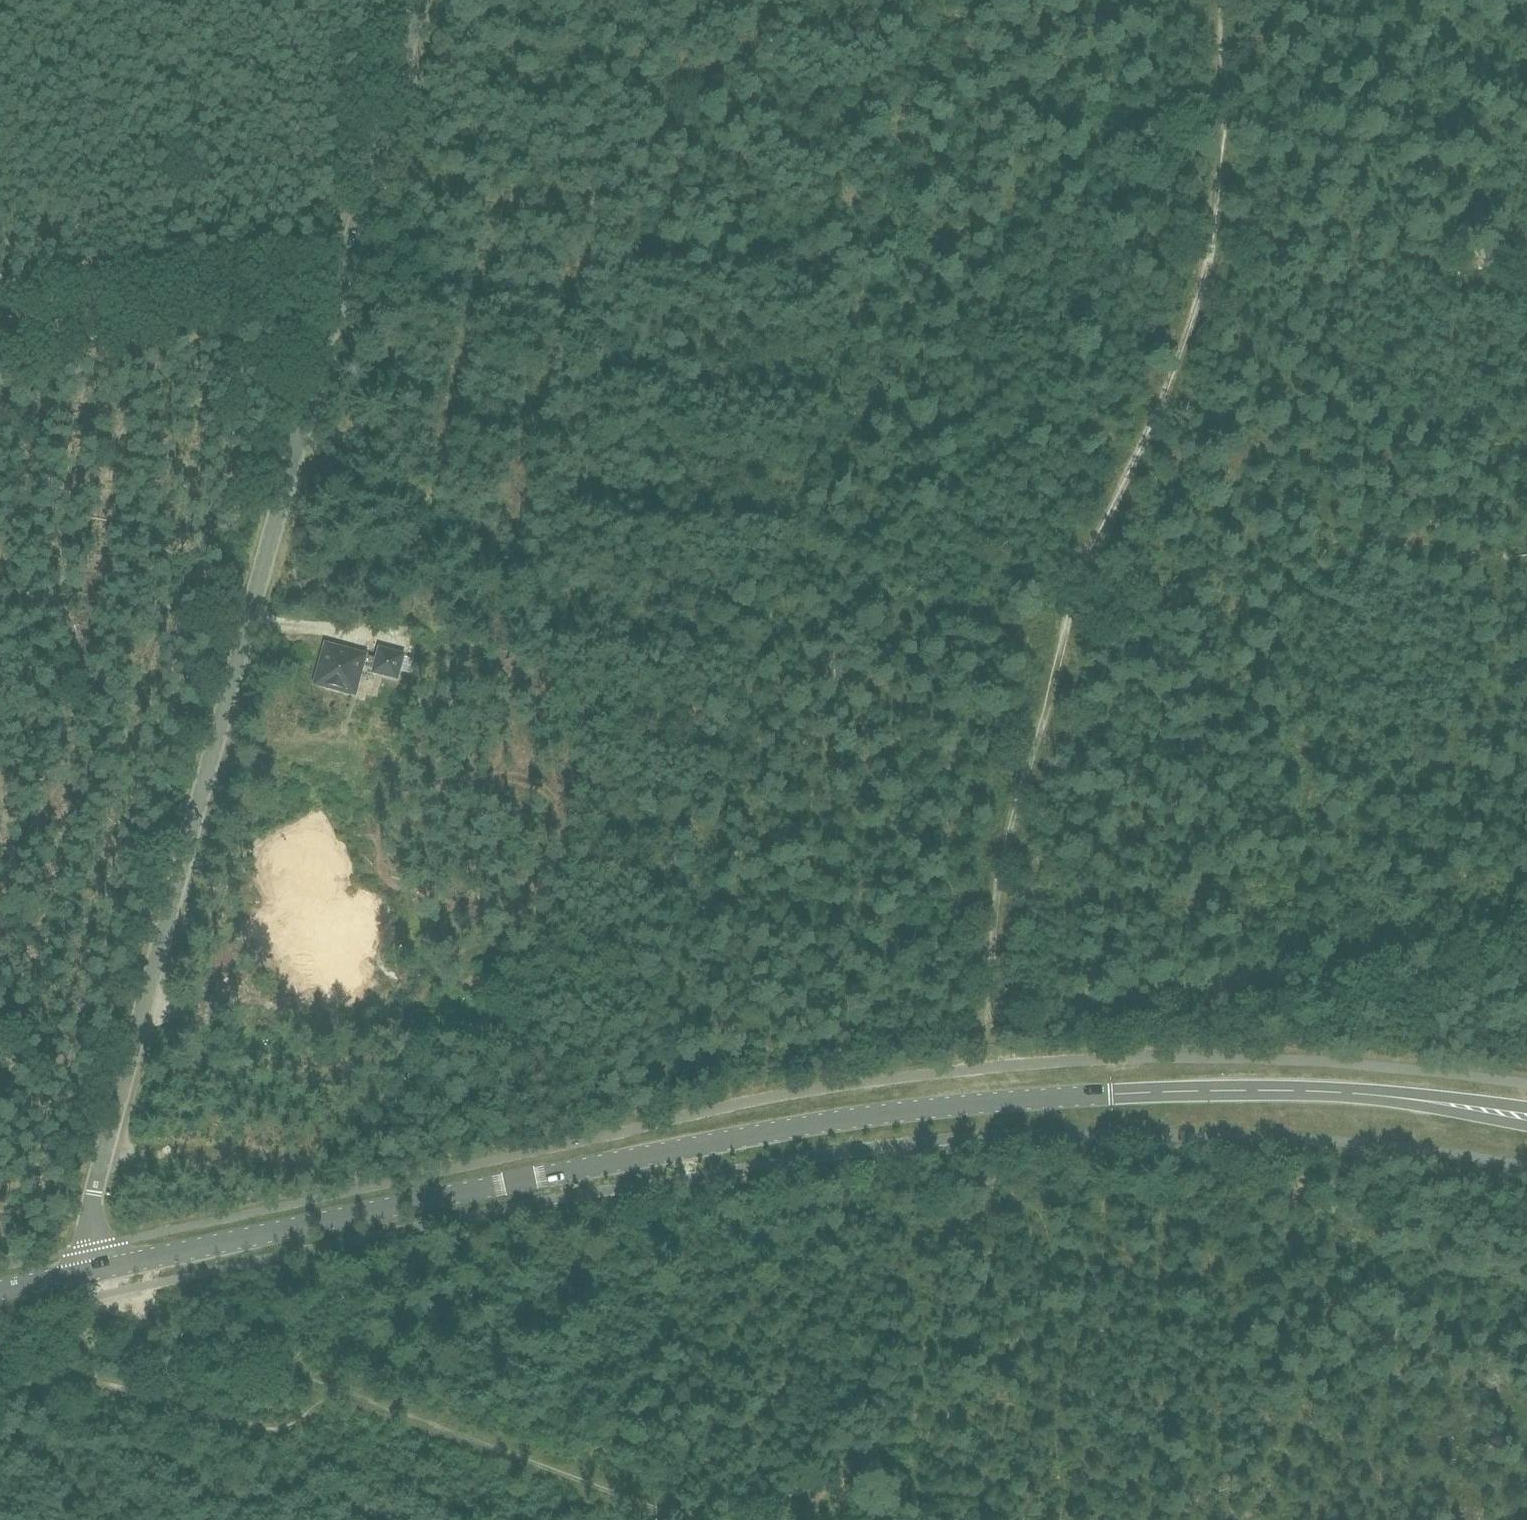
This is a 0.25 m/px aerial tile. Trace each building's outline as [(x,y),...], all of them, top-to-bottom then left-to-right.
[(325,644),(318,672),(318,675),(318,679),(320,682),(323,684),(326,686),(354,694),(362,665),(374,668),(373,671),(396,678),(398,671),(402,656),(402,654),(379,648),(376,659),(364,655),(364,654),(325,644)] [(411,659),(402,656),(398,671),(407,673),(411,659)] [(135,1195),(137,1189),(131,1187),(129,1193),(135,1195)]
